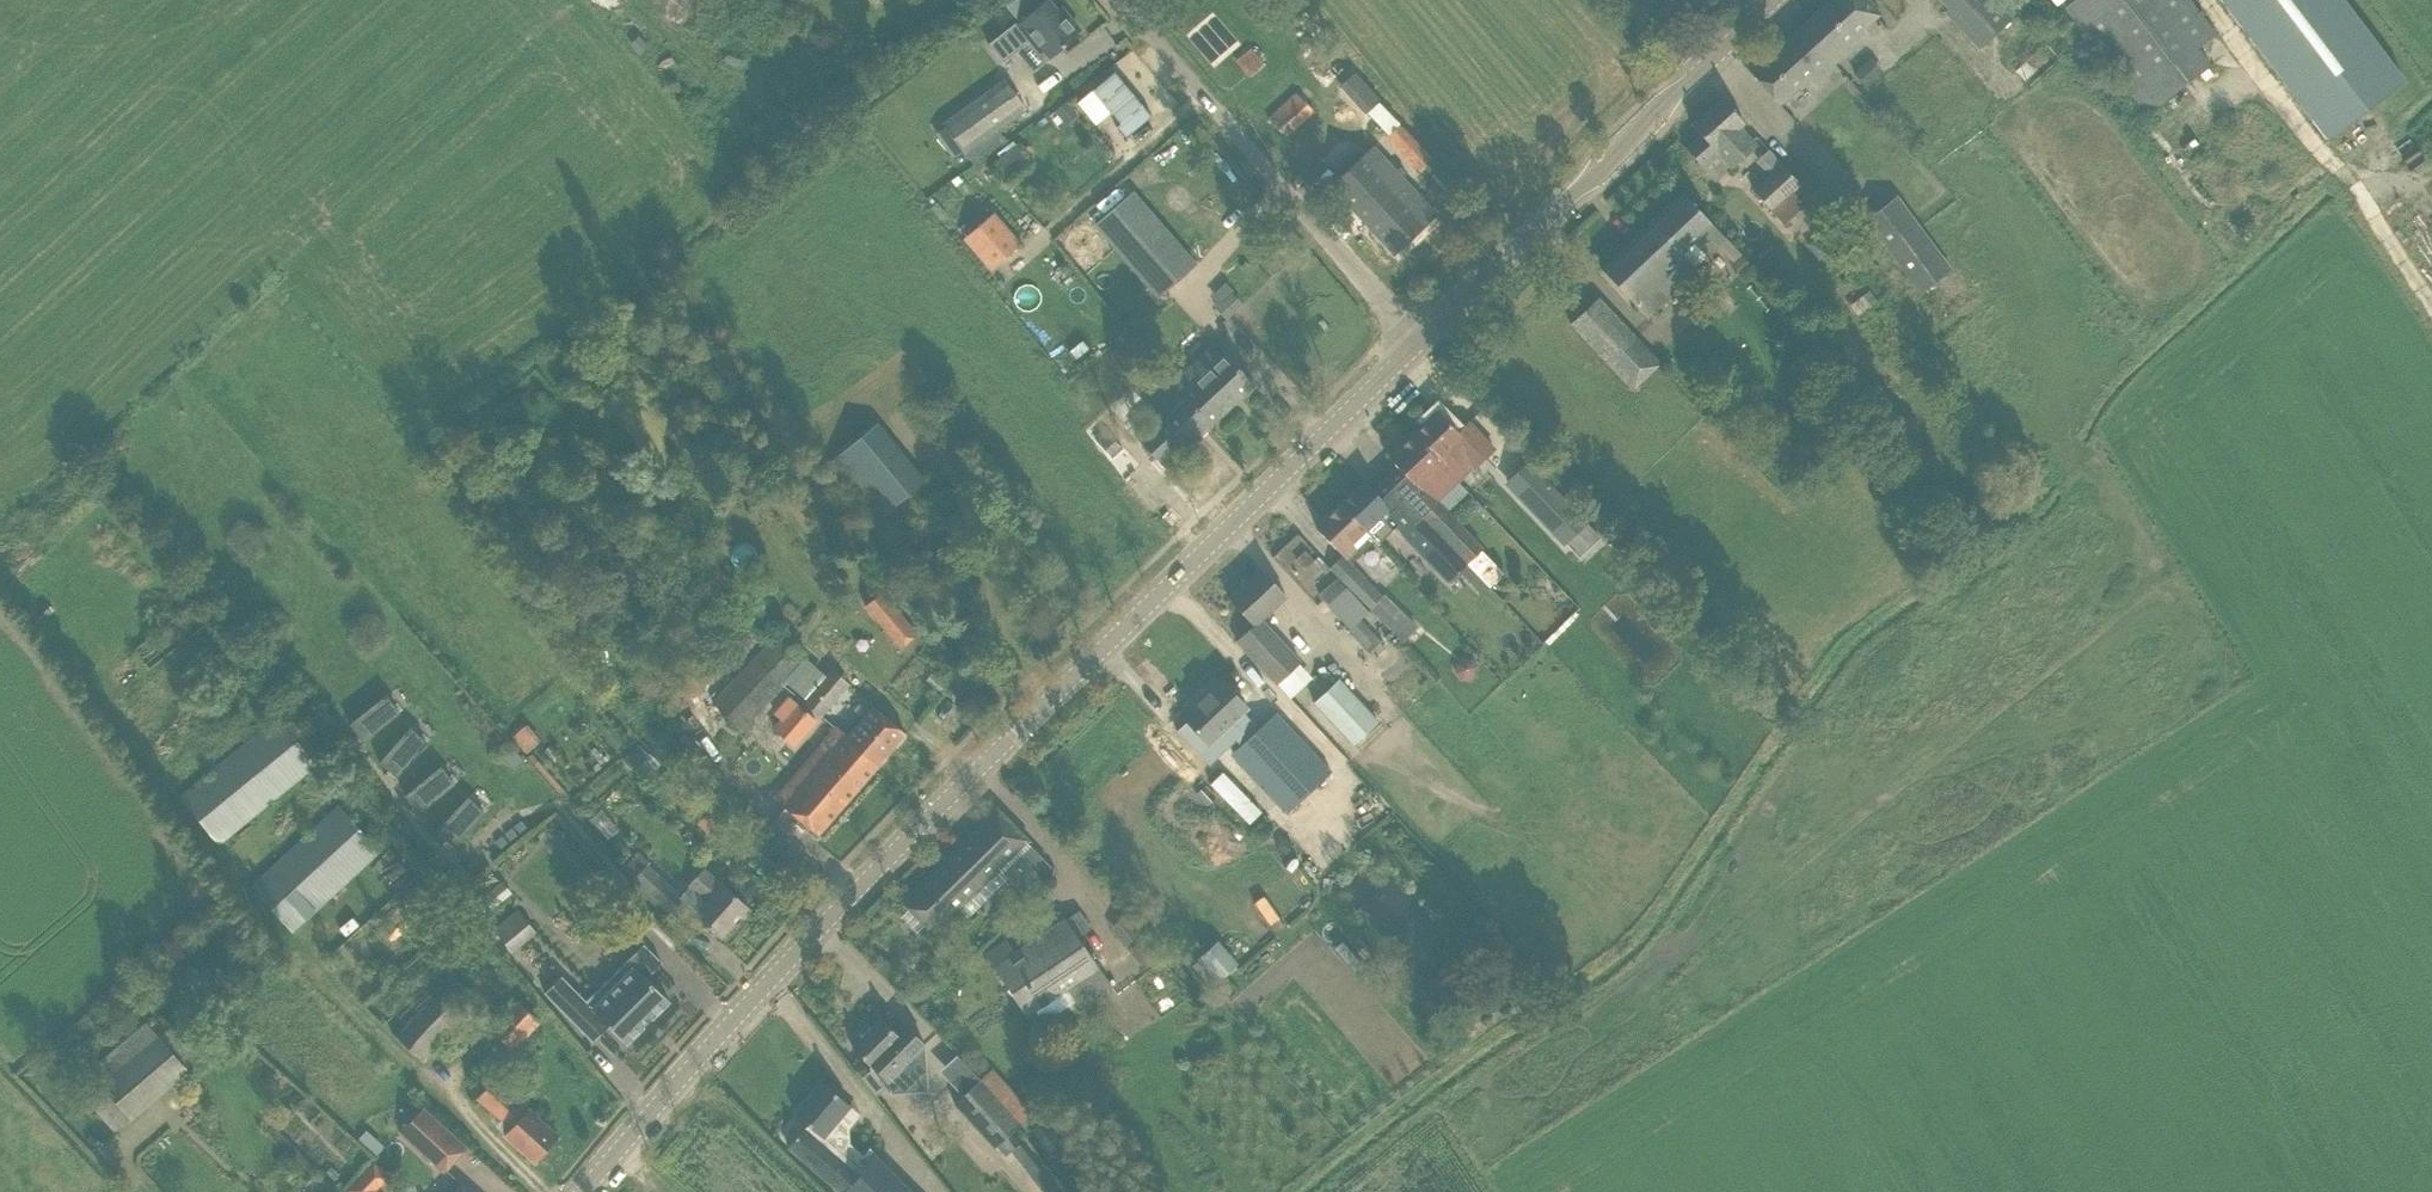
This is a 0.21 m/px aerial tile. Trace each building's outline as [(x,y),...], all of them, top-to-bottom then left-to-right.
[(1032,40),(1048,60),(1078,35),(1076,34),(1080,31),(1069,17),(1065,20),(1048,0),(1045,0),(1021,20),(1020,19),(988,44),(1002,62),(1032,40)] [(1801,27),(1834,64),(1855,45),(1851,40),(1880,13),(1868,0),(1830,0),(1801,27)] [(1993,0),(1941,0),(1947,8),(1943,11),(1978,50),(2011,20),(1993,0)] [(2144,113),(2210,64),(2197,48),(2216,33),(2191,0),(2072,0),(2063,7),(2144,113)] [(2342,0),(2221,0),(2327,139),(2404,81),(2342,0)] [(1834,64),(1801,27),(1750,73),(1766,90),(1779,105),(1816,71),(1821,76),(1834,64)] [(1236,61),(1248,76),(1263,64),(1251,49),(1236,61)] [(1360,75),(1412,135),(1422,125),(1407,107),(1417,98),(1381,57),(1360,75)] [(1114,71),(1091,90),(1119,124),(1116,127),(1125,138),(1151,116),(1114,71)] [(1362,81),(1353,72),(1339,85),(1348,94),(1362,81)] [(932,136),(939,144),(951,135),(963,151),(1026,108),(1005,78),(942,121),(946,126),(932,136)] [(1266,116),(1284,136),(1312,110),(1294,90),(1266,116)] [(1685,148),(1707,173),(1722,159),(1727,164),(1752,141),(1739,127),(1744,123),(1721,98),(1691,124),(1700,134),(1685,148)] [(1066,102),(1055,111),(1064,121),(1074,113),(1066,102)] [(1330,186),(1393,255),(1436,215),(1420,197),(1401,177),(1405,173),(1400,167),(1396,171),(1373,146),(1330,186)] [(1793,191),(1799,186),(1781,164),(1752,190),(1779,220),(1783,224),(1805,204),(1793,191)] [(1095,224),(1158,296),(1177,281),(1195,265),(1132,193),(1114,208),(1095,224)] [(1698,271),(1694,267),(1725,238),(1683,193),(1601,270),(1647,318),(1698,271)] [(1864,220),(1920,294),(1952,269),(1897,196),(1864,220)] [(993,213),(977,227),(1004,259),(1020,245),(993,213)] [(1750,265),(1741,255),(1731,264),(1740,275),(1750,265)] [(1868,291),(1860,297),(1868,307),(1875,301),(1868,291)] [(1230,296),(1216,310),(1226,320),(1240,306),(1230,296)] [(1571,325),(1587,342),(1632,389),(1660,363),(1599,298),(1571,325)] [(1137,439),(1164,468),(1254,385),(1227,356),(1200,380),(1192,372),(1174,389),(1175,390),(1151,413),(1157,420),(1137,439)] [(1437,412),(1413,435),(1457,481),(1473,466),(1465,458),(1476,448),(1486,458),(1494,450),(1467,422),(1457,432),(1437,412)] [(829,462),(862,501),(877,520),(925,480),(910,462),(877,422),(829,462)] [(1105,431),(1090,445),(1112,467),(1126,454),(1105,431)] [(1397,467),(1385,478),(1482,580),(1482,579),(1493,571),(1479,557),(1484,553),(1428,495),(1433,490),(1440,497),(1457,481),(1413,435),(1389,458),(1397,467)] [(1528,459),(1504,482),(1563,543),(1587,520),(1528,459)] [(1364,482),(1340,505),(1375,541),(1374,541),(1377,544),(1395,526),(1447,583),(1459,572),(1480,593),(1489,586),(1482,579),(1482,580),(1385,478),(1373,490),(1364,482)] [(1375,541),(1340,505),(1316,528),(1343,556),(1328,569),(1372,610),(1393,632),(1402,642),(1416,627),(1407,617),(1407,616),(1384,594),(1382,596),(1351,564),(1374,541),(1375,541)] [(1294,561),(1304,570),(1314,562),(1305,551),(1294,561)] [(1253,625),(1236,640),(1276,684),(1300,662),(1260,619),(1286,596),(1260,568),(1228,597),(1253,625)] [(1583,578),(1592,588),(1602,578),(1592,569),(1583,578)] [(1346,632),(1368,653),(1381,641),(1359,619),(1368,612),(1336,579),(1318,595),(1327,605),(1349,630),(1346,632)] [(899,647),(916,633),(881,592),(864,606),(899,647)] [(778,683),(803,657),(774,630),(769,635),(772,639),(713,701),(746,733),(755,724),(751,720),(782,687),(778,683)] [(1313,703),(1352,745),(1379,721),(1339,678),(1313,703)] [(1183,717),(1200,734),(1208,743),(1246,707),(1221,681),(1183,717)] [(385,695),(349,724),(364,742),(399,714),(385,695)] [(817,719),(796,701),(773,727),(794,745),(817,719)] [(820,744),(831,753),(833,751),(846,762),(857,749),(877,766),(905,733),(873,705),(846,736),(835,727),(820,744)] [(220,842),(320,763),(281,713),(181,792),(220,842)] [(1232,753),(1288,812),(1330,771),(1337,765),(1331,759),(1334,756),(1295,714),(1285,723),(1275,713),(1232,753)] [(409,728),(379,762),(396,778),(426,743),(409,728)] [(623,758),(642,781),(661,765),(651,753),(648,756),(639,745),(623,758)] [(833,751),(831,753),(785,807),(817,835),(877,766),(857,749),(846,762),(833,751)] [(439,767),(404,796),(419,814),(454,784),(439,767)] [(467,797),(436,831),(453,847),(484,813),(467,797)] [(901,901),(934,933),(1027,840),(996,809),(901,901)] [(706,814),(697,823),(706,832),(715,823),(706,814)] [(1277,847),(1280,849),(1286,852),(1291,842),(1282,837),(1277,847)] [(621,869),(670,913),(683,898),(647,865),(636,854),(621,869)] [(696,914),(720,936),(747,907),(722,885),(703,868),(689,884),(707,901),(696,914)] [(250,886),(292,932),(306,919),(264,873),(250,886)] [(494,929),(513,950),(535,931),(517,910),(494,929)] [(1005,938),(984,952),(1027,1014),(1067,989),(1079,1006),(1112,985),(1063,917),(1013,950),(1005,938)] [(1222,978),(1241,960),(1221,938),(1201,956),(1222,978)] [(646,978),(661,963),(642,944),(626,960),(635,969),(594,1010),(560,976),(544,992),(593,1041),(608,1027),(625,1044),(668,1000),(646,978)] [(385,1023),(424,1061),(480,1001),(442,964),(385,1023)] [(928,981),(917,992),(926,1001),(937,990),(928,981)] [(490,1026),(515,1049),(539,1023),(514,1001),(490,1026)] [(871,1066),(869,1068),(888,1092),(906,1074),(901,1068),(924,1045),(897,1017),(887,1026),(880,1019),(871,1028),(868,1025),(868,1024),(867,1023),(856,1034),(857,1035),(858,1035),(861,1038),(852,1047),(871,1066)] [(114,1131),(201,1058),(173,1025),(159,1037),(146,1022),(90,1069),(103,1084),(86,1098),(114,1131)] [(959,1087),(977,1074),(962,1053),(943,1066),(959,1087)] [(510,1128),(504,1134),(535,1162),(558,1137),(540,1120),(528,1109),(527,1109),(494,1079),(477,1097),(510,1128)] [(953,1103),(994,1148),(1021,1124),(980,1079),(953,1103)] [(788,1147),(841,1191),(911,1191),(876,1156),(863,1170),(823,1136),(849,1105),(822,1082),(795,1114),(807,1125),(802,1130),(788,1147)] [(399,1133),(443,1172),(467,1146),(423,1106),(399,1133)] [(1056,1191),(1067,1191),(1024,1135),(1016,1141),(1056,1191)] [(377,1190),(389,1177),(373,1162),(347,1191),(348,1191),(379,1191),(377,1190)] [(461,1183),(454,1191),(471,1191),(461,1183)]
